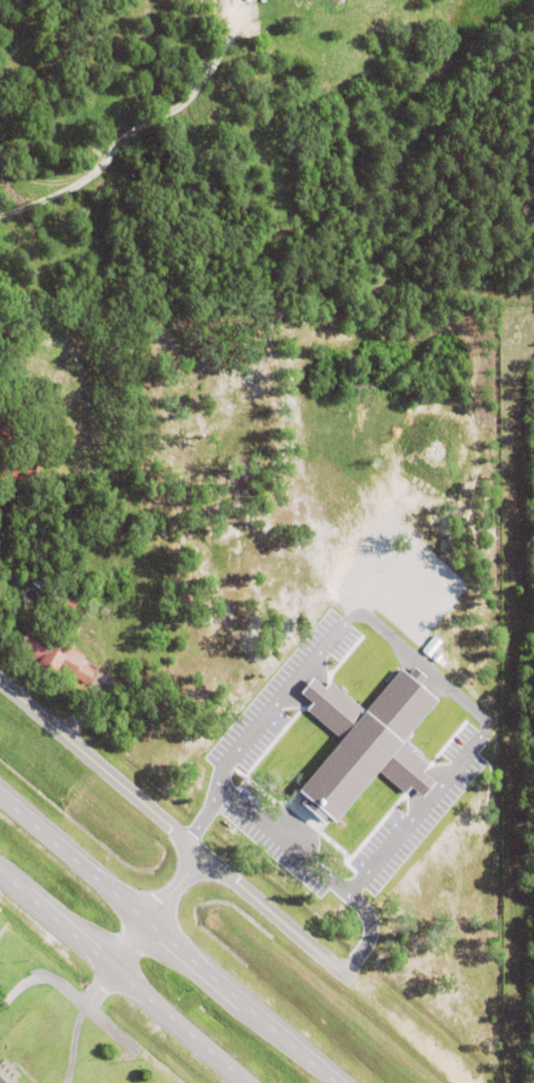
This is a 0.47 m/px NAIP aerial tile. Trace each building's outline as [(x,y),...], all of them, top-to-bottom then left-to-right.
[(230,3),(246,0),(257,0),(261,25),(245,29),(246,40),(237,42),(230,3)] [(0,327),(11,326),(11,334),(0,335),(0,327)] [(61,456),(61,463),(42,461),(42,455),(44,455),(44,453),(53,454),(53,456),(61,456)] [(32,583),(43,569),(52,577),(41,590),(32,583)] [(84,655),(83,658),(89,662),(87,665),(98,672),(91,686),(72,676),(72,677),(57,669),(55,673),(14,652),(26,630),(48,642),(50,639),(67,647),(68,646),(84,655)] [(367,712),(330,683),(325,689),(312,679),(301,694),(313,703),(306,711),(342,739),(300,793),(307,798),(301,806),(324,823),(328,818),(337,824),(378,772),(406,794),(410,788),(423,798),(435,783),(423,774),(429,765),(402,744),(437,699),(417,684),(419,681),(402,667),(367,712)] [(397,891),(413,888),(416,898),(399,902),(397,891)] [(15,1080),(19,1082),(0,1082),(0,1062),(3,1059),(20,1075),(15,1080)]
